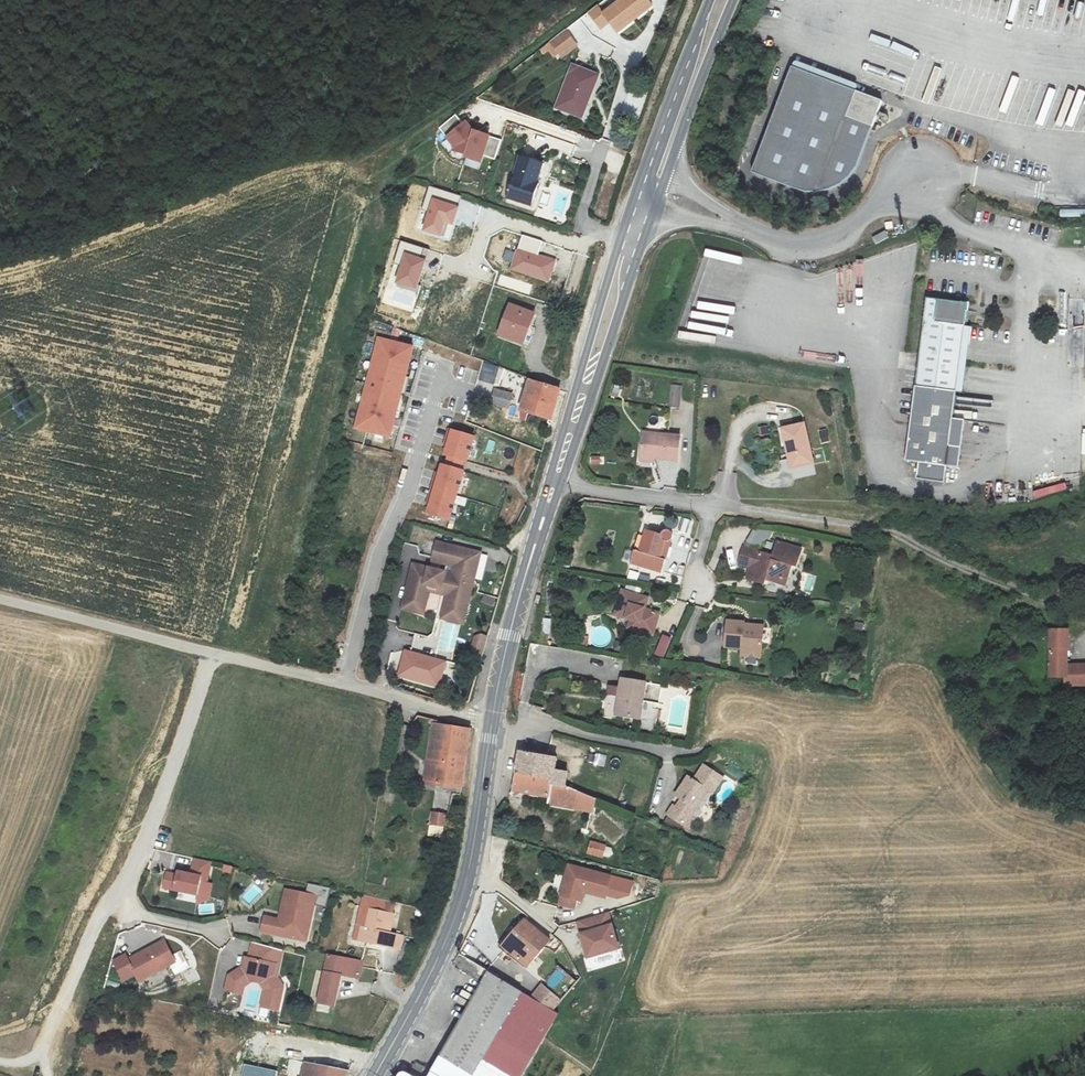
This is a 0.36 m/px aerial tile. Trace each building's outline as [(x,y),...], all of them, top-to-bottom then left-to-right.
[(647,0),(615,0),(601,10),(598,6),(588,13),(600,29),(609,22),(617,32),(651,5),(647,0)] [(566,30),(540,50),(543,54),(549,50),(556,60),(577,45),(566,30)] [(581,115),(597,74),(572,65),(556,106),(581,115)] [(882,107),(793,72),(754,170),(800,188),(805,190),(811,191),(817,191),(823,191),(829,190),(835,189),(840,186),(845,183),(850,179),(854,175),(858,168),(882,107)] [(483,155),(495,158),(500,140),(472,130),(465,120),(461,123),(455,115),(440,128),(455,150),(465,154),(464,156),(480,163),(483,155)] [(607,165),(619,170),(624,157),(613,152),(607,165)] [(537,181),(544,162),(520,155),(507,197),(518,201),(521,192),(536,196),(541,182),(537,181)] [(443,221),(451,224),(460,196),(430,187),(423,209),(429,210),(422,230),(439,235),(443,221)] [(533,205),(536,196),(521,192),(518,201),(533,205)] [(874,239),(876,246),(892,240),(888,232),(874,239)] [(523,235),(511,268),(548,282),(555,260),(537,254),(542,242),(523,235)] [(424,260),(420,259),(423,248),(401,242),(394,263),(401,265),(395,284),(415,290),(424,260)] [(727,257),(725,263),(749,268),(750,262),(727,257)] [(468,287),(478,290),(482,276),(472,273),(468,287)] [(928,299),(917,387),(907,461),(922,463),(919,479),(947,483),(949,466),(962,468),(964,447),(952,446),(965,343),(971,343),(973,326),(967,326),(969,303),(928,299)] [(530,313),(509,305),(499,333),(527,343),(533,327),(526,325),(530,313)] [(413,345),(377,336),(353,428),(390,437),(413,345)] [(499,366),(484,361),(478,380),(494,385),(499,366)] [(527,374),(525,381),(517,410),(549,418),(557,385),(527,374)] [(670,408),(679,409),(681,387),(672,386),(670,408)] [(493,388),(489,402),(508,407),(512,394),(493,388)] [(546,425),(549,418),(517,410),(515,417),(546,425)] [(782,427),(791,468),(813,463),(803,422),(782,427)] [(440,463),(426,512),(449,519),(463,470),(462,470),(465,461),(466,461),(473,436),(450,429),(443,454),(447,456),(444,465),(440,463)] [(642,431),(638,461),(654,464),(655,458),(677,461),(680,436),(642,431)] [(603,463),(601,455),(590,458),(591,466),(603,463)] [(683,519),(679,531),(689,534),(692,522),(683,519)] [(642,527),(632,564),(662,573),(672,537),(673,532),(669,530),(666,529),(662,533),(642,527)] [(745,545),(741,560),(752,564),(748,577),(767,583),(768,577),(777,580),(789,574),(792,563),(798,564),(803,546),(779,539),(776,553),(745,545)] [(431,584),(443,587),(445,588),(443,597),(468,603),(481,552),(437,540),(432,560),(453,565),(451,573),(414,564),(404,601),(415,604),(422,601),(425,587),(431,584)] [(415,604),(404,601),(402,608),(424,613),(431,584),(425,587),(422,601),(415,604)] [(462,623),(468,603),(443,597),(445,588),(443,587),(435,616),(462,623)] [(617,612),(632,616),(629,625),(653,632),(659,610),(643,606),(646,595),(623,589),(617,612)] [(483,594),(481,602),(493,605),(495,598),(483,594)] [(541,619),(541,635),(550,635),(550,619),(541,619)] [(729,619),(727,647),(744,649),(744,653),(763,655),(764,640),(759,640),(760,625),(746,624),(747,621),(729,619)] [(1051,677),(1067,677),(1067,685),(1084,685),(1084,664),(1069,664),(1069,630),(1051,630),(1051,677)] [(469,654),(479,658),(485,636),(481,634),(475,636),(469,654)] [(662,634),(655,655),(666,659),(673,638),(662,634)] [(405,650),(397,676),(437,688),(445,661),(405,650)] [(621,678),(620,687),(608,685),(606,694),(618,697),(615,715),(636,719),(643,682),(621,678)] [(645,701),(640,729),(655,732),(661,704),(645,701)] [(433,724),(425,781),(448,784),(461,786),(463,786),(463,784),(470,729),(433,724)] [(554,785),(564,787),(567,771),(559,769),(562,756),(520,748),(515,772),(555,780),(554,785)] [(666,814),(688,828),(694,820),(683,813),(689,804),(694,807),(706,789),(713,793),(724,779),(704,765),(694,779),(688,776),(674,795),(681,799),(675,807),(673,805),(666,814)] [(547,803),(594,811),(595,799),(564,787),(554,785),(555,780),(515,772),(512,791),(548,798),(547,803)] [(461,795),(463,786),(461,786),(448,784),(446,792),(461,795)] [(429,835),(445,837),(448,812),(432,810),(429,835)] [(590,842),(587,854),(601,857),(604,846),(590,842)] [(193,859),(190,873),(177,870),(177,874),(166,872),(162,887),(196,894),(195,904),(208,897),(212,882),(207,881),(211,863),(193,859)] [(631,881),(567,864),(557,903),(573,907),(575,899),(580,900),(583,891),(604,897),(604,894),(617,897),(628,893),(631,881)] [(317,896),(284,888),(277,918),(265,915),(261,930),(307,941),(317,896)] [(393,912),(369,907),(365,926),(360,925),(357,940),(399,949),(402,933),(389,931),(393,912)] [(607,912),(577,921),(588,957),(618,948),(607,912)] [(549,939),(523,918),(499,947),(526,968),(549,939)] [(164,939),(127,958),(125,954),(113,960),(124,980),(136,974),(138,979),(175,960),(164,939)] [(282,950),(251,942),(248,958),(249,959),(248,967),(242,965),(228,976),(224,991),(242,995),(243,987),(251,981),(259,983),(264,991),(260,1007),(277,1011),(282,987),(277,978),(282,950)] [(477,992),(509,1014),(543,1037),(557,1011),(552,1007),(529,994),(515,987),(457,952),(450,967),(481,986),(477,992)] [(328,954),(317,1002),(334,1006),(341,974),(358,977),(361,960),(328,954)] [(566,995),(576,977),(556,966),(546,984),(566,995)] [(558,1000),(540,984),(529,994),(552,1007),(558,1000)] [(509,1014),(477,992),(455,1028),(460,1032),(435,1075),(473,1075),(509,1014)] [(530,1060),(543,1037),(509,1014),(473,1075),(522,1075),(530,1060)] [(460,1032),(455,1028),(426,1075),(435,1075),(460,1032)] [(348,1073),(287,1060),(285,1070),(280,1069),(278,1075),(346,1075),(348,1073)] [(242,1075),(274,1075),(275,1071),(245,1065),(242,1075)]
